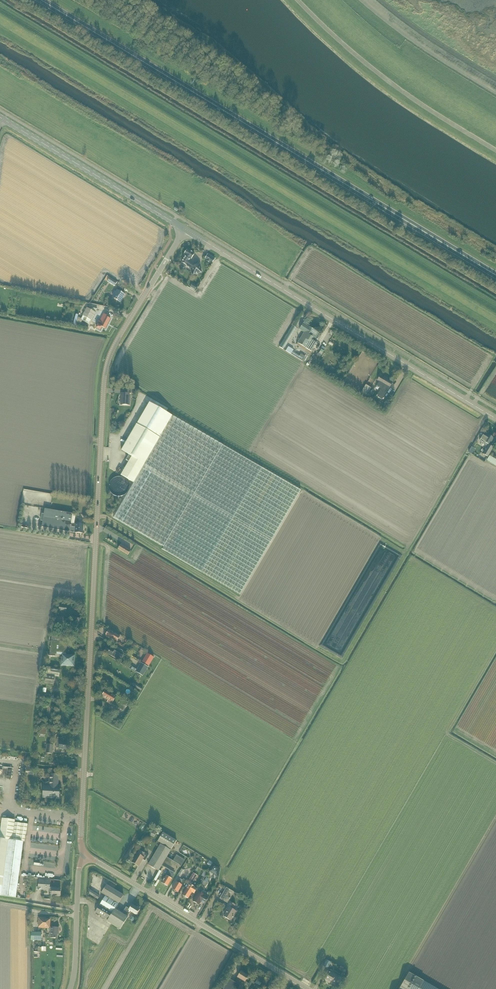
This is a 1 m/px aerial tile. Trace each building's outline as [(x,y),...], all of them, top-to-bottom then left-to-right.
[(202,273),(201,267),(200,263),(194,265),(189,262),(194,254),(187,250),(184,255),(186,256),(181,262),(182,263),(182,264),(181,266),(181,267),(182,268),(183,268),(185,268),(186,266),(191,269),(193,275),(202,273)] [(110,278),(108,282),(115,286),(117,282),(110,278)] [(99,299),(101,301),(110,287),(107,286),(99,299)] [(113,296),(112,298),(119,301),(122,297),(123,298),(125,295),(117,290),(116,291),(115,291),(112,295),(113,296)] [(81,318),(78,317),(76,325),(81,326),(82,321),(88,324),(90,319),(92,320),(96,313),(96,312),(91,309),(87,308),(81,318)] [(104,314),(96,329),(101,331),(103,327),(106,329),(111,319),(109,318),(109,317),(104,314)] [(311,340),(313,337),(316,339),(319,333),(303,323),(299,330),(304,333),(297,345),(308,353),(310,351),(311,352),(317,343),(311,340)] [(283,349),(284,347),(296,328),(293,326),(279,347),(283,349)] [(293,351),(291,354),(302,360),(305,356),(301,353),(300,355),(293,351)] [(382,400),(393,383),(380,376),(377,380),(379,382),(376,386),(381,389),(376,396),(382,400)] [(122,405),(130,405),(131,394),(131,390),(125,389),(125,394),(121,393),(121,398),(123,398),(122,405)] [(157,414),(157,412),(156,410),(156,409),(155,408),(154,406),(153,405),(151,404),(149,404),(147,404),(146,404),(144,405),(143,406),(142,407),(141,409),(140,410),(140,412),(140,413),(141,415),(141,416),(142,418),(144,419),(145,420),(147,420),(148,420),(150,420),(151,420),(153,419),(154,418),(155,417),(156,415),(157,414)] [(134,482),(114,517),(164,547),(163,550),(240,595),(301,490),(223,445),(223,446),(200,433),(201,432),(172,416),(167,423),(156,417),(148,431),(136,424),(121,450),(129,455),(126,460),(128,462),(121,475),(134,482)] [(494,448),(489,445),(493,438),(488,435),(488,436),(484,434),(480,442),(484,445),(484,446),(487,448),(483,454),(488,457),(494,448)] [(495,465),(495,459),(490,456),(487,460),(493,464),(495,465)] [(129,488),(129,485),(129,484),(129,482),(128,481),(127,479),(126,478),(125,478),(123,477),(121,477),(119,477),(117,477),(116,478),(115,479),(114,480),(113,482),(112,483),(112,485),(112,487),(112,488),(113,490),(114,491),(116,493),(117,493),(118,494),(120,494),(122,494),(124,494),(125,493),(127,492),(128,490),(128,489),(129,488)] [(44,514),(42,514),(41,521),(43,521),(42,527),(70,532),(75,533),(83,534),(84,524),(71,524),(73,514),(45,509),(44,514)] [(131,551),(121,544),(118,549),(128,556),(131,551)] [(66,612),(67,606),(59,605),(59,610),(58,610),(57,617),(62,618),(63,611),(66,612)] [(109,630),(105,636),(116,642),(120,636),(115,633),(115,634),(109,630)] [(120,653),(115,650),(108,646),(104,652),(117,659),(120,653)] [(154,658),(147,654),(142,662),(149,666),(154,658)] [(143,676),(148,667),(141,663),(136,672),(143,676)] [(59,677),(61,669),(47,666),(46,674),(44,683),(54,685),(55,676),(59,677)] [(111,705),(112,704),(121,709),(118,714),(125,719),(133,705),(116,695),(115,696),(113,695),(113,694),(106,690),(101,697),(108,700),(107,703),(111,705)] [(63,743),(63,742),(64,738),(57,738),(56,748),(59,748),(67,749),(68,743),(63,743)] [(59,774),(56,774),(56,770),(52,769),(51,773),(53,773),(53,771),(54,771),(54,774),(49,774),(49,782),(48,782),(47,783),(46,783),(45,785),(43,785),(42,798),(59,799),(60,786),(58,786),(59,774)] [(16,898),(24,841),(26,842),(28,824),(15,822),(15,820),(2,818),(0,832),(0,895),(16,898)] [(172,879),(175,874),(180,865),(182,866),(185,860),(177,855),(173,861),(167,857),(171,850),(177,841),(163,832),(158,841),(161,843),(148,864),(159,871),(162,866),(169,870),(168,873),(166,875),(162,883),(168,886),(172,879)] [(149,856),(144,852),(140,850),(138,853),(137,853),(132,862),(139,867),(143,860),(146,861),(149,856)] [(209,871),(218,876),(220,868),(213,864),(209,871)] [(192,884),(195,879),(197,875),(193,873),(191,876),(188,882),(192,884)] [(186,881),(184,879),(183,880),(179,878),(177,882),(176,881),(172,889),(175,890),(175,891),(176,892),(177,892),(178,892),(182,885),(183,886),(186,881)] [(56,887),(50,886),(50,880),(39,879),(38,890),(49,890),(49,892),(52,892),(52,895),(61,896),(61,889),(56,888),(56,887)] [(137,907),(132,904),(129,909),(126,907),(123,913),(115,909),(124,895),(107,884),(101,893),(105,896),(95,912),(101,916),(100,918),(103,920),(104,918),(108,920),(107,921),(120,929),(128,917),(131,912),(137,915),(140,909),(139,909),(140,908),(137,907)] [(185,897),(187,898),(188,898),(192,892),(194,894),(197,888),(189,884),(183,895),(185,896),(185,897)] [(228,903),(234,892),(226,887),(220,899),(228,903)] [(202,891),(200,889),(193,901),(195,903),(197,905),(198,904),(199,905),(201,902),(204,904),(208,898),(201,893),(202,891)] [(90,890),(90,894),(98,899),(100,896),(90,890)] [(232,920),(237,912),(233,909),(236,905),(229,901),(226,907),(229,910),(224,916),(232,920)] [(38,917),(38,924),(39,924),(39,927),(49,928),(50,928),(51,918),(45,918),(45,917),(38,917)] [(49,928),(49,931),(50,931),(50,938),(54,938),(55,938),(58,938),(58,934),(58,932),(59,932),(59,927),(51,927),(50,928),(49,928)] [(42,932),(31,932),(31,940),(41,941),(42,932)] [(327,960),(323,966),(328,969),(331,962),(327,960)] [(249,976),(241,971),(237,977),(238,978),(235,982),(229,978),(223,988),(238,988),(241,985),(239,984),(241,980),(245,982),(249,976)] [(336,983),(337,981),(340,983),(342,978),(340,976),(339,977),(329,972),(325,979),(330,981),(330,980),(336,983)] [(409,973),(400,988),(437,988),(409,973)]
